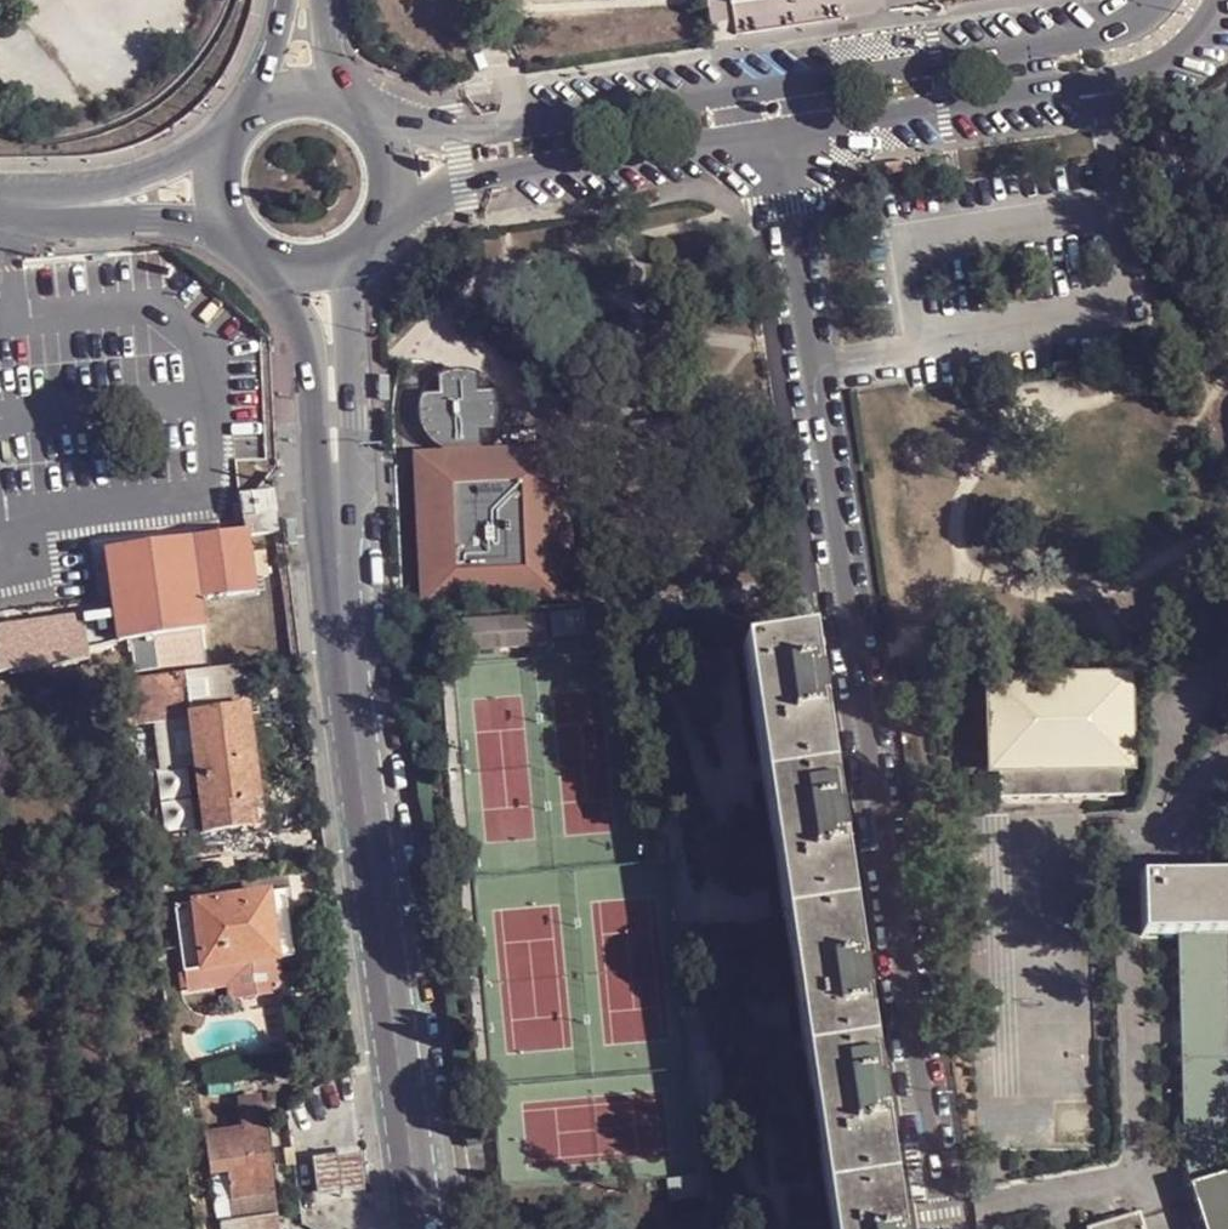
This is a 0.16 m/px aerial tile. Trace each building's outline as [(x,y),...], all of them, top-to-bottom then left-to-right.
[(769,0),(708,0),(710,9),(738,4),(769,0)] [(493,435),(499,424),(502,411),(500,399),(493,386),(483,376),(470,370),(456,370),(442,374),(431,382),(423,394),(420,408),(421,422),(427,433),(435,443),(447,449),(484,447),(493,435)] [(447,449),(412,451),(422,604),(581,597),(572,443),(484,447),(447,449)] [(237,496),(242,530),(258,527),(259,534),(279,530),(280,522),(275,490),(262,492),(251,494),(237,496)] [(212,661),(203,597),(266,589),(259,534),(258,527),(242,530),(208,534),(176,539),(115,548),(120,598),(127,636),(138,636),(142,670),(212,661)] [(127,636),(120,598),(85,604),(87,614),(89,614),(93,642),(127,636)] [(618,609),(550,614),(552,646),(621,641),(618,609)] [(0,629),(0,647),(1,655),(4,671),(95,657),(93,642),(89,614),(87,614),(0,629)] [(540,614),(460,620),(465,656),(544,648),(540,614)] [(875,1108),(858,992),(834,830),(813,697),(805,642),(739,650),(825,1228),(893,1228),(875,1108)] [(231,707),(226,667),(201,670),(208,711),(231,707)] [(126,680),(131,722),(193,714),(193,712),(203,711),(201,704),(193,704),(188,672),(126,680)] [(1130,673),(974,677),(987,692),(1111,687),(1130,673)] [(1130,673),(1111,687),(1116,777),(1134,776),(1130,673)] [(975,781),(990,781),(987,692),(974,677),(975,781)] [(991,801),(1115,797),(1116,777),(1111,687),(987,692),(990,781),(991,801)] [(208,711),(203,711),(215,801),(204,803),(208,833),(260,825),(256,800),(265,797),(252,704),(231,707),(208,711)] [(203,711),(193,712),(193,714),(204,803),(215,801),(203,711)] [(1203,873),(1227,872),(1227,865),(1204,866),(1203,873)] [(1137,937),(1169,936),(1227,935),(1227,872),(1203,873),(1135,876),(1137,937)] [(189,968),(296,954),(293,929),(287,888),(181,905),(189,968)] [(1169,936),(1176,1169),(1184,1190),(1188,1201),(1198,1228),(1227,1228),(1227,935),(1169,936)] [(279,1192),(266,1096),(245,1099),(248,1130),(211,1137),(215,1173),(233,1169),(236,1198),(279,1192)] [(292,1162),(302,1161),(299,1138),(289,1141),(292,1162)] [(339,1162),(311,1167),(317,1204),(345,1201),(363,1199),(358,1159),(339,1162)] [(239,1223),(282,1217),(279,1192),(236,1198),(239,1223)] [(1083,1221),(1085,1228),(1086,1228),(1139,1228),(1135,1216),(1132,1206),(1083,1221)] [(282,1217),(239,1223),(225,1225),(226,1228),(284,1228),(282,1217)]
